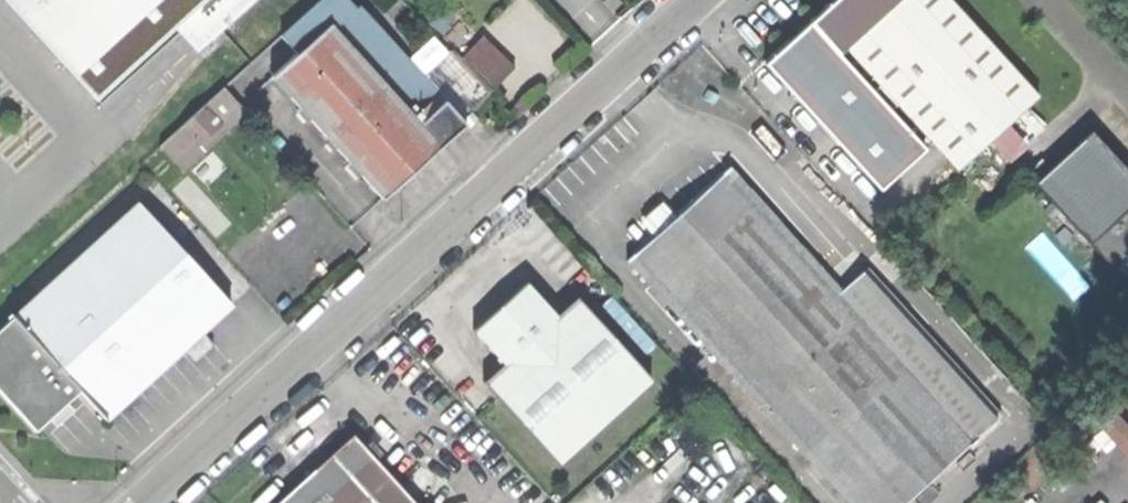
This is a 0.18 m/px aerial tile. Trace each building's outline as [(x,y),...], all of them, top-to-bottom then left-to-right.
[(211,0),(12,0),(106,100),(211,0)] [(296,54),(350,6),(344,0),(322,0),(281,37),(296,54)] [(810,25),(839,57),(846,50),(900,0),(837,0),(810,25)] [(952,0),(900,0),(846,50),(957,171),(1039,95),(952,0)] [(296,54),(271,77),(383,200),(422,165),(465,126),(459,120),(417,73),(354,3),(350,6),(296,54)] [(498,85),(518,64),(486,33),(465,54),(498,85)] [(446,47),(417,73),(459,120),(488,94),(446,47)] [(160,146),(177,164),(238,109),(221,91),(160,146)] [(1034,183),(1127,287),(1127,172),(1091,131),(1059,160),(1034,183)] [(723,172),(726,175),(835,295),(841,290),(729,167),(723,172)] [(656,238),(635,257),(813,453),(904,371),(835,295),(726,175),(692,205),(676,220),(656,238)] [(36,432),(80,392),(104,419),(231,304),(140,204),(0,331),(0,392),(1,393),(36,432)] [(646,227),(656,238),(676,220),(666,209),(646,227)] [(813,453),(635,257),(633,255),(627,261),(847,502),(859,502),(813,453)] [(835,295),(904,371),(813,453),(859,502),(901,502),(994,418),(861,272),(841,290),(835,295)] [(473,330),(503,364),(556,317),(526,283),(500,305),(473,330)] [(483,382),(557,466),(652,382),(577,298),(556,317),(503,364),(483,382)] [(204,336),(187,352),(194,361),(212,345),(204,336)] [(1105,425),(1127,449),(1127,418),(1121,410),(1105,425)] [(333,455),(377,502),(416,502),(354,435),(333,455)] [(333,455),(280,502),(377,502),(333,455)]
